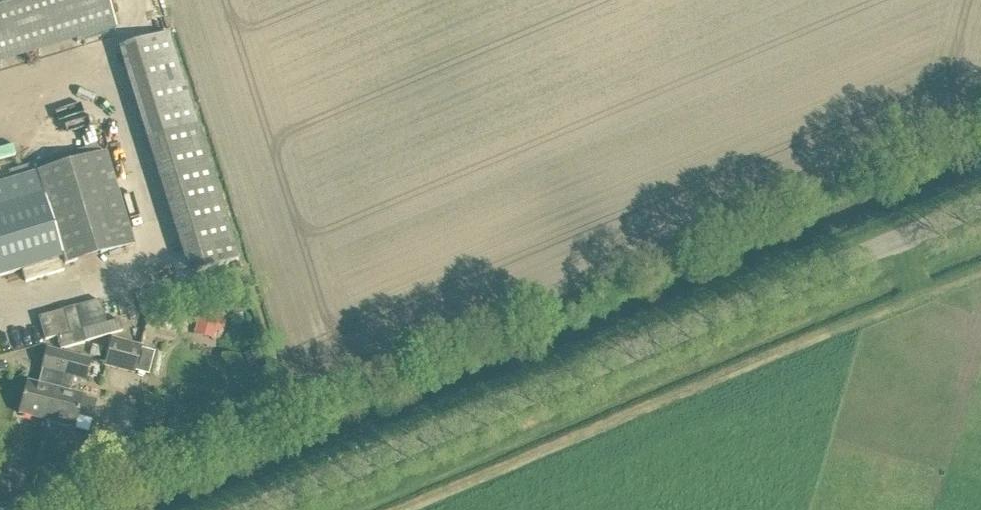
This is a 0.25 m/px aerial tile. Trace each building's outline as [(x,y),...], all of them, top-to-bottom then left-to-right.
[(115,30),(106,0),(0,0),(0,65),(115,30)] [(240,258),(169,31),(133,42),(204,269),(240,258)] [(62,257),(64,264),(133,244),(106,152),(0,184),(0,276),(62,257)] [(56,337),(60,350),(122,332),(118,320),(105,324),(99,301),(38,319),(44,341),(56,337)] [(214,340),(220,315),(200,309),(193,334),(214,340)] [(106,363),(132,370),(139,346),(113,339),(106,363)] [(19,412),(47,419),(64,352),(46,348),(41,369),(42,369),(38,383),(27,380),(19,412)] [(263,359),(259,349),(243,356),(247,366),(263,359)] [(64,352),(47,419),(74,426),(77,414),(91,417),(96,399),(82,396),(83,393),(71,390),(74,377),(86,380),(91,359),(64,352)]
